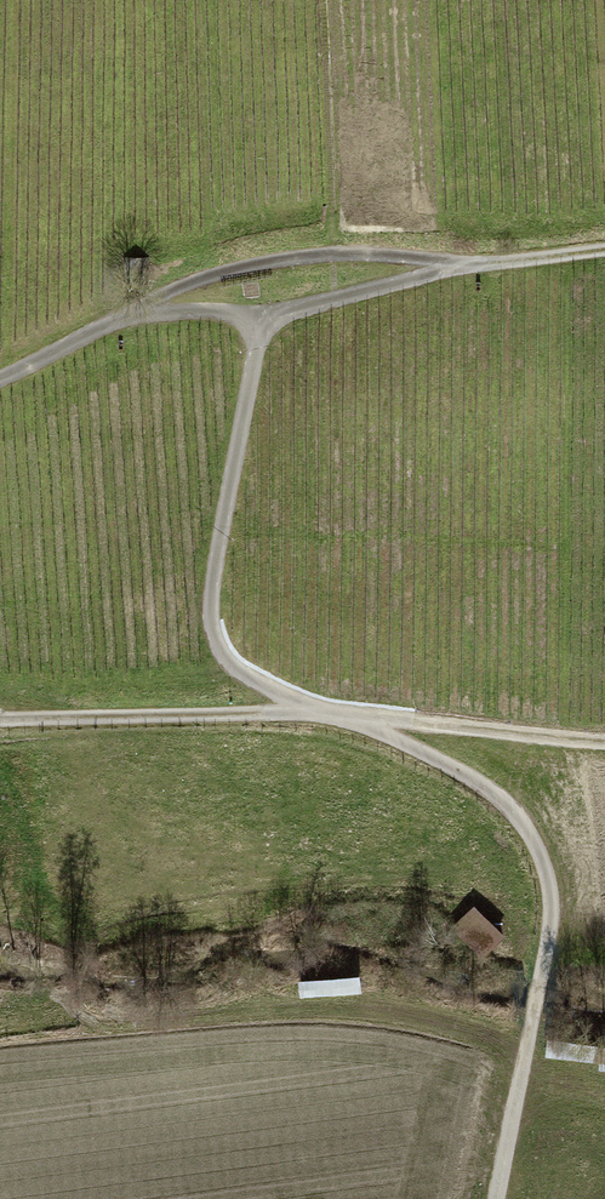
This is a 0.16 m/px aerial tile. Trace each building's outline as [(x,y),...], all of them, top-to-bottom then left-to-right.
[(144,253),(120,252),(120,273),(144,273),(144,253)] [(455,926),(483,954),(501,935),(473,907),(455,926)]
